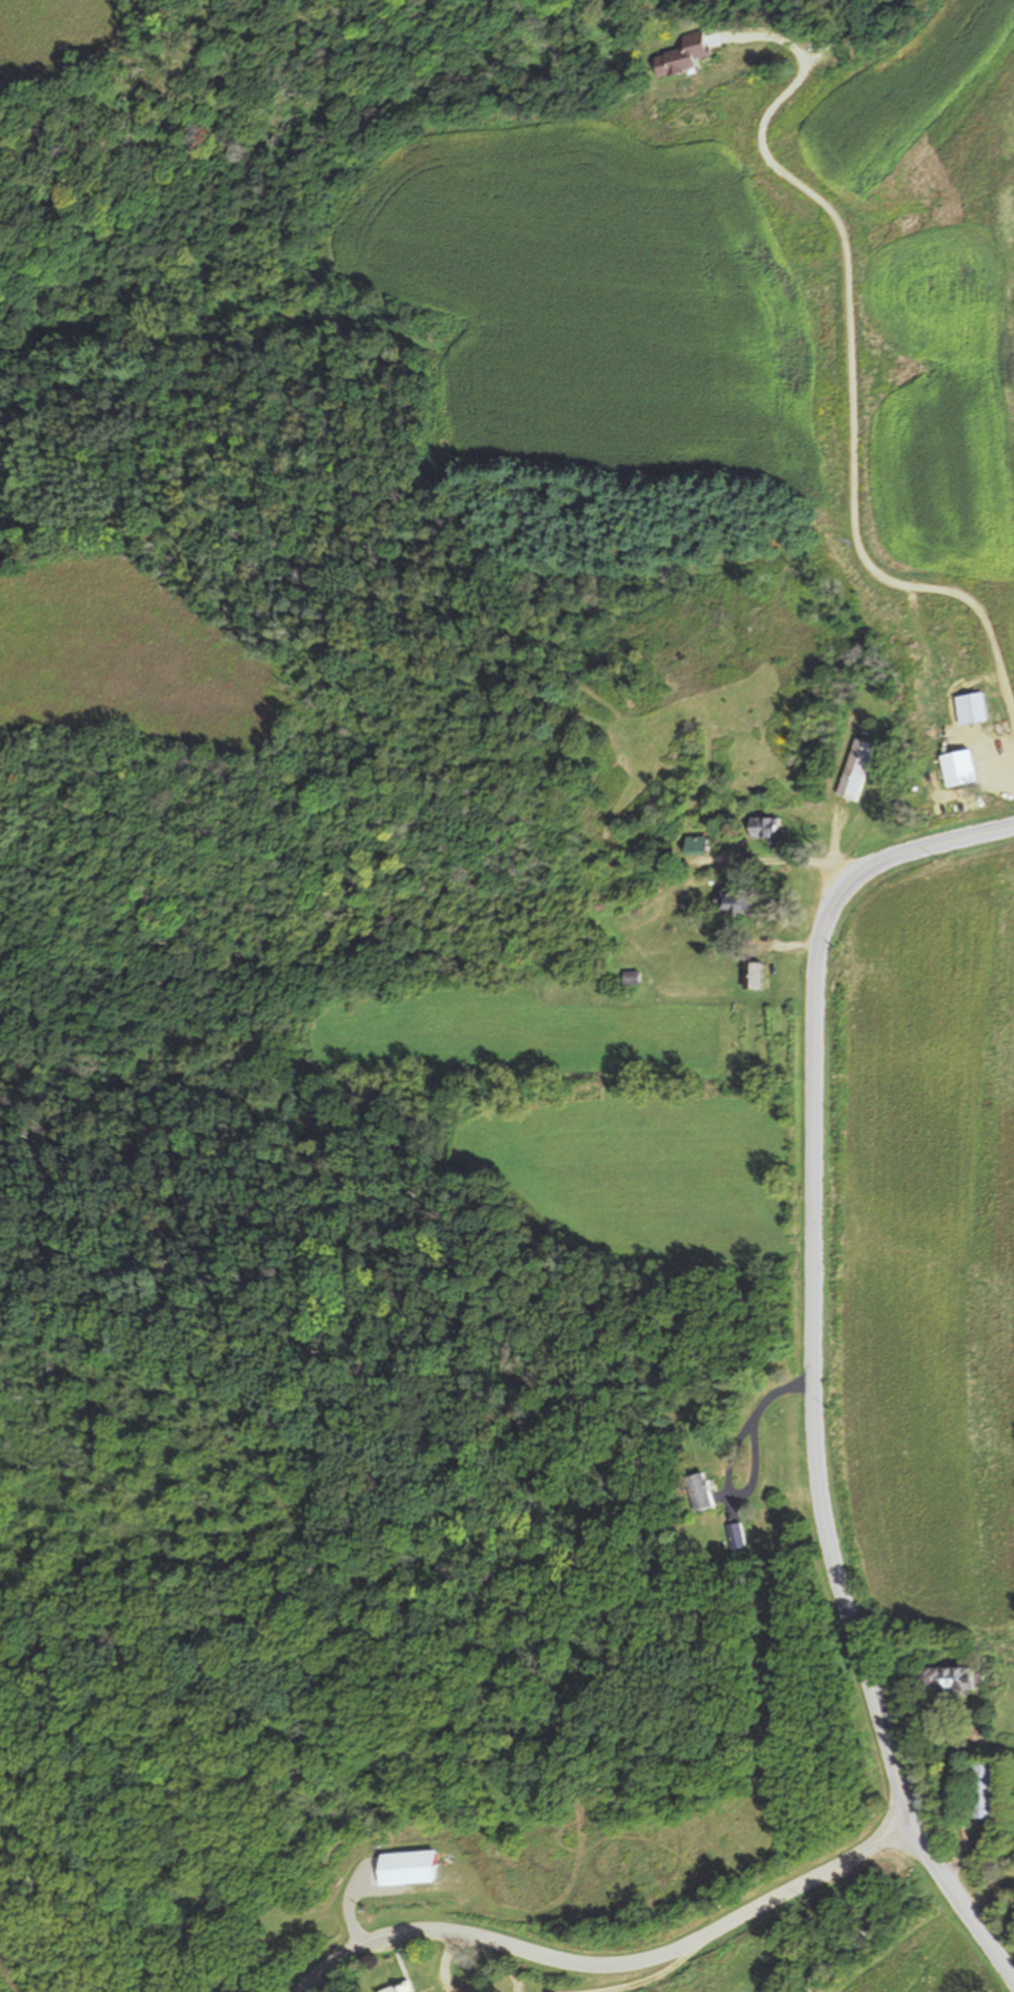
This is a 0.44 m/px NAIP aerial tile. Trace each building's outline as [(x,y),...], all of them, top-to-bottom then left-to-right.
[(984,690),(990,719),(961,724),(956,695),(984,690)] [(859,736),(879,744),(860,800),(840,792),(859,736)] [(789,842),(772,843),(771,837),(755,837),(753,816),(777,815),(777,818),(782,817),(783,828),(789,828),(789,842)] [(687,833),(710,834),(710,853),(687,853),(687,833)] [(724,888),(754,889),(754,893),(758,893),(758,914),(748,914),(748,911),(736,911),(736,915),(727,915),(727,908),(723,908),(723,904),(715,904),(715,893),(724,893),(724,888)] [(745,960),(765,960),(765,988),(745,987),(745,960)] [(622,969),(639,968),(640,982),(623,982),(622,969)] [(688,1476),(708,1470),(710,1477),(712,1477),(715,1489),(714,1489),(718,1505),(699,1511),(688,1476)] [(744,1520),(749,1545),(734,1548),(729,1523),(744,1520)] [(983,1667),(984,1687),(965,1687),(965,1692),(957,1692),(957,1689),(918,1690),(918,1666),(942,1666),(942,1661),(954,1661),(955,1665),(964,1665),(964,1663),(978,1663),(978,1667),(983,1667)] [(970,1760),(1001,1761),(999,1818),(968,1817),(970,1760)] [(436,1884),(435,1854),(380,1856),(381,1886),(436,1884)] [(862,1922),(873,1937),(859,1948),(848,1933),(862,1922)] [(422,1991),(382,1991),(381,1990),(400,1984),(409,1982),(410,1986),(418,1984),(420,1991),(422,1991)]
